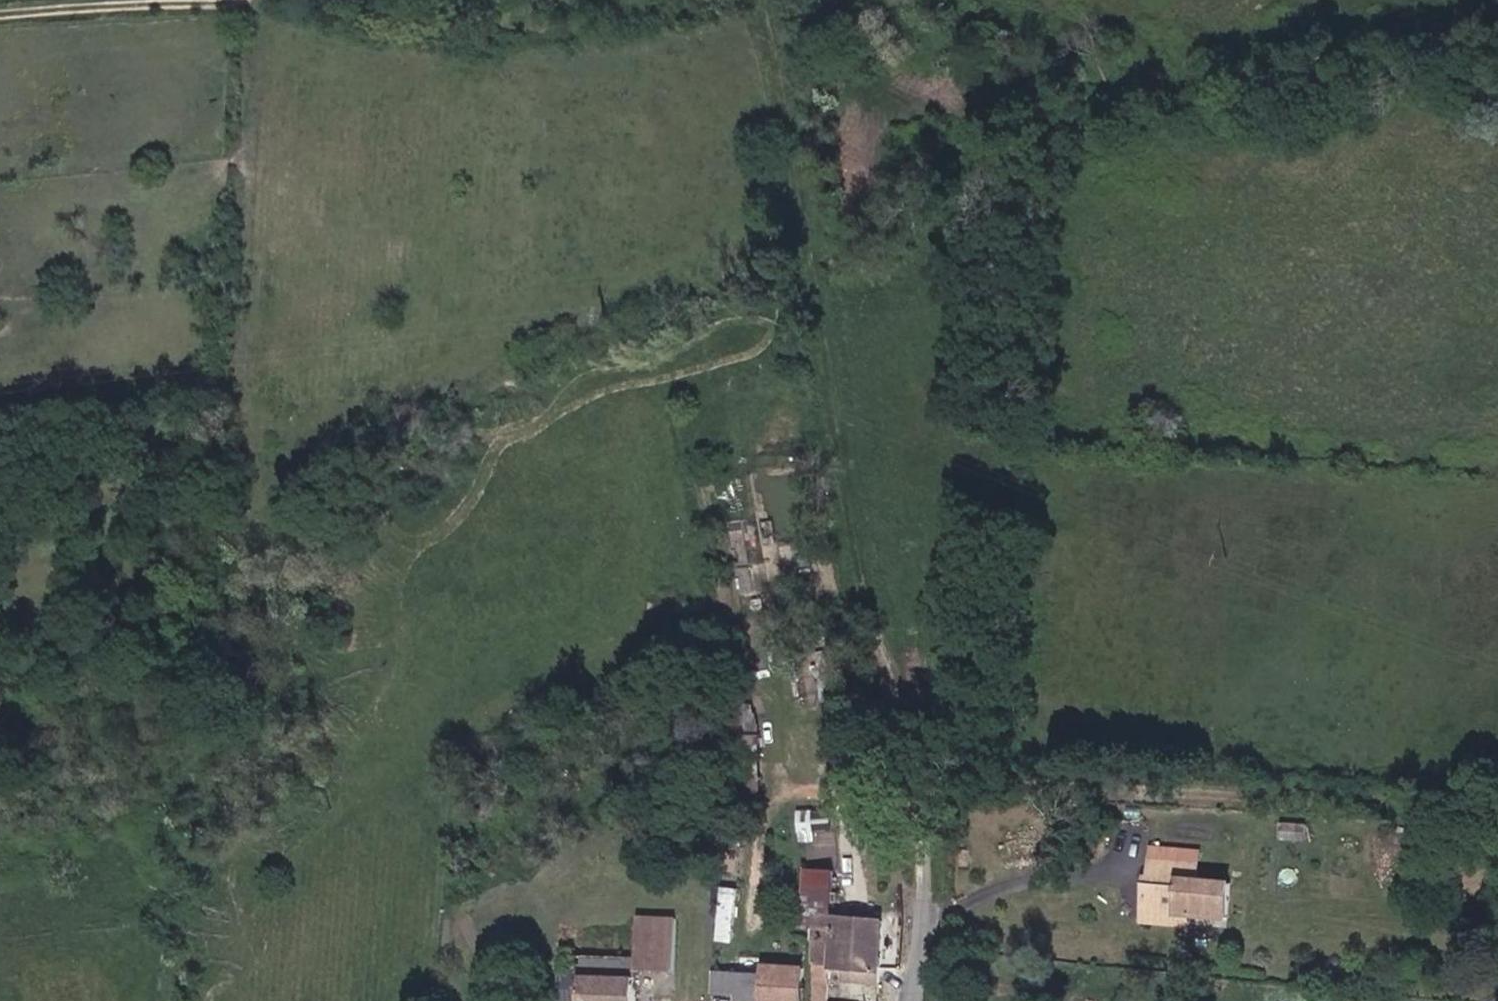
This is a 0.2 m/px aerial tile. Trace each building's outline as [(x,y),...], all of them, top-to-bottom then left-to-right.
[(1144,857),(1190,864),(1192,850),(1145,844),(1144,857)] [(1191,864),(1190,864),(1144,857),(1137,907),(1182,913),(1218,918),(1223,883),(1189,878),(1191,864)] [(722,938),(736,939),(738,890),(724,889),(722,938)] [(1135,921),(1181,927),(1182,913),(1137,907),(1135,921)] [(822,971),(872,972),(873,925),(810,920),(809,938),(808,970),(822,971)] [(674,972),(674,953),(632,953),(631,935),(562,938),(560,1000),(631,1000),(632,974),(674,972)] [(795,968),(751,968),(751,972),(712,973),(711,994),(735,995),(736,1000),(794,1000),(795,968)] [(808,987),(822,987),(822,971),(808,970),(808,977),(808,987)] [(822,987),(872,988),(872,972),(822,971),(822,987)]
